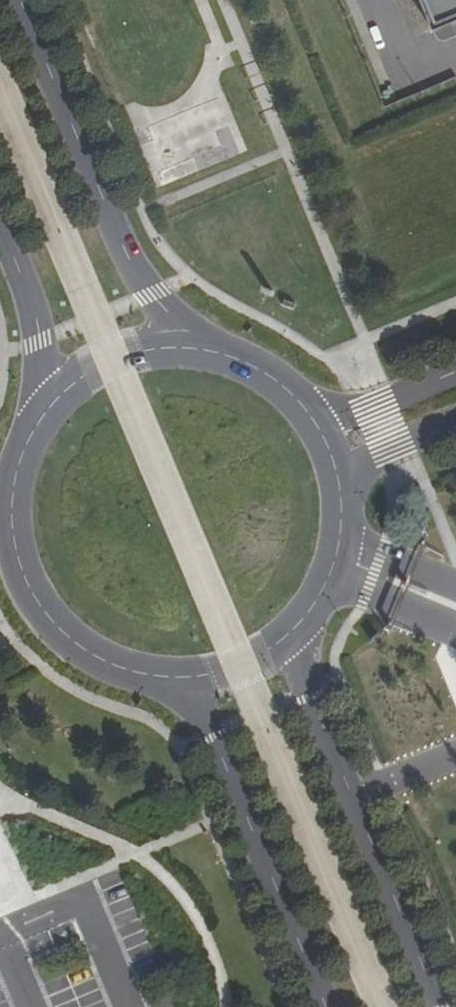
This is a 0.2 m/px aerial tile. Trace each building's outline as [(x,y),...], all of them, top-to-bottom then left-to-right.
[(432,30),(455,20),(455,0),(420,0),(432,30)]
